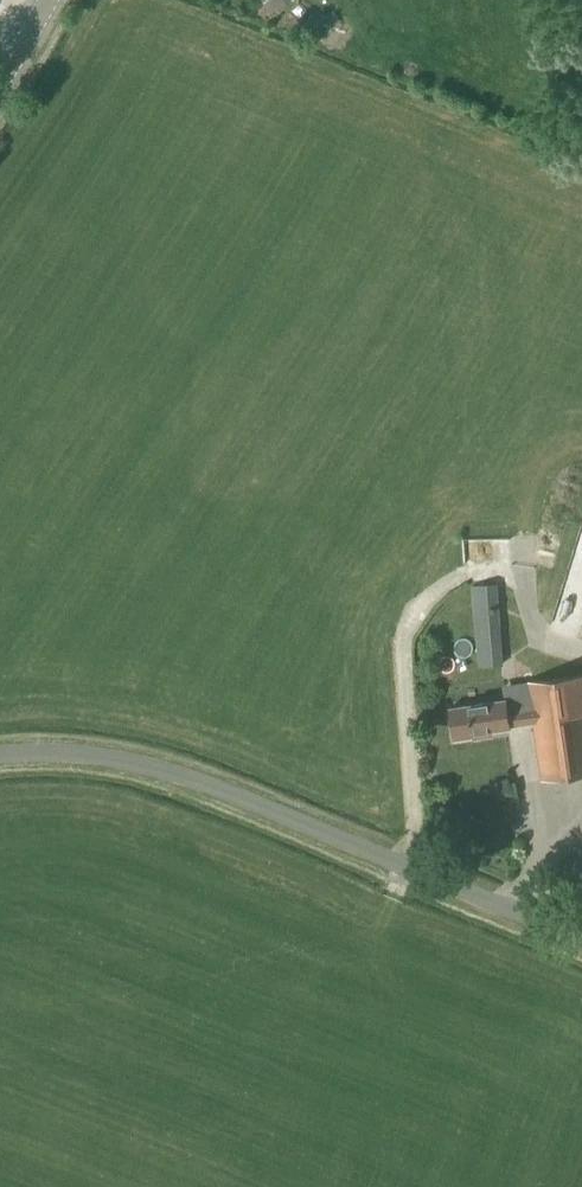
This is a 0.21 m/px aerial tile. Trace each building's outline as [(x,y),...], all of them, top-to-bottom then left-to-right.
[(516,541),(476,540),(476,562),(504,563),(505,552),(516,552),(516,541)] [(478,668),(504,665),(497,585),(472,588),(478,668)] [(527,683),(529,691),(503,695),(504,700),(450,708),(455,739),(472,737),(473,740),(494,737),(493,731),(510,728),(533,725),(542,780),(581,774),(581,676),(527,683)]
